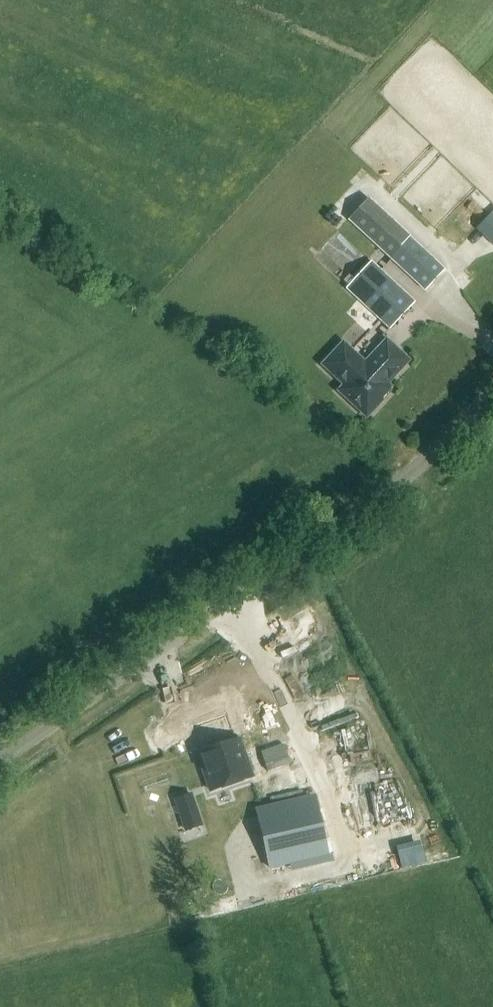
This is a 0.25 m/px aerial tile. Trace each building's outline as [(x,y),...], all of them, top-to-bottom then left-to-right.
[(389,257),(408,237),(367,199),(348,219),(389,257)] [(491,213),(475,229),(492,246),(492,215),(491,213)] [(425,291),(444,270),(409,237),(389,258),(425,291)] [(389,329),(414,302),(370,261),(345,288),(389,329)] [(376,396),(409,360),(386,339),(364,362),(343,342),(321,365),(346,388),(340,394),(366,418),(382,401),(376,396)] [(209,790),(252,775),(239,737),(234,739),(224,710),(191,721),(203,755),(198,757),(209,790)] [(283,744),(261,752),(267,771),(290,764),(283,744)] [(355,751),(334,755),(336,765),(357,761),(355,751)] [(367,788),(370,830),(388,829),(385,786),(367,788)] [(190,794),(174,800),(182,822),(198,817),(190,794)] [(249,857),(256,855),(259,870),(331,853),(318,795),(246,811),(246,813),(239,815),(240,816),(219,821),(226,853),(247,848),(249,857)]
